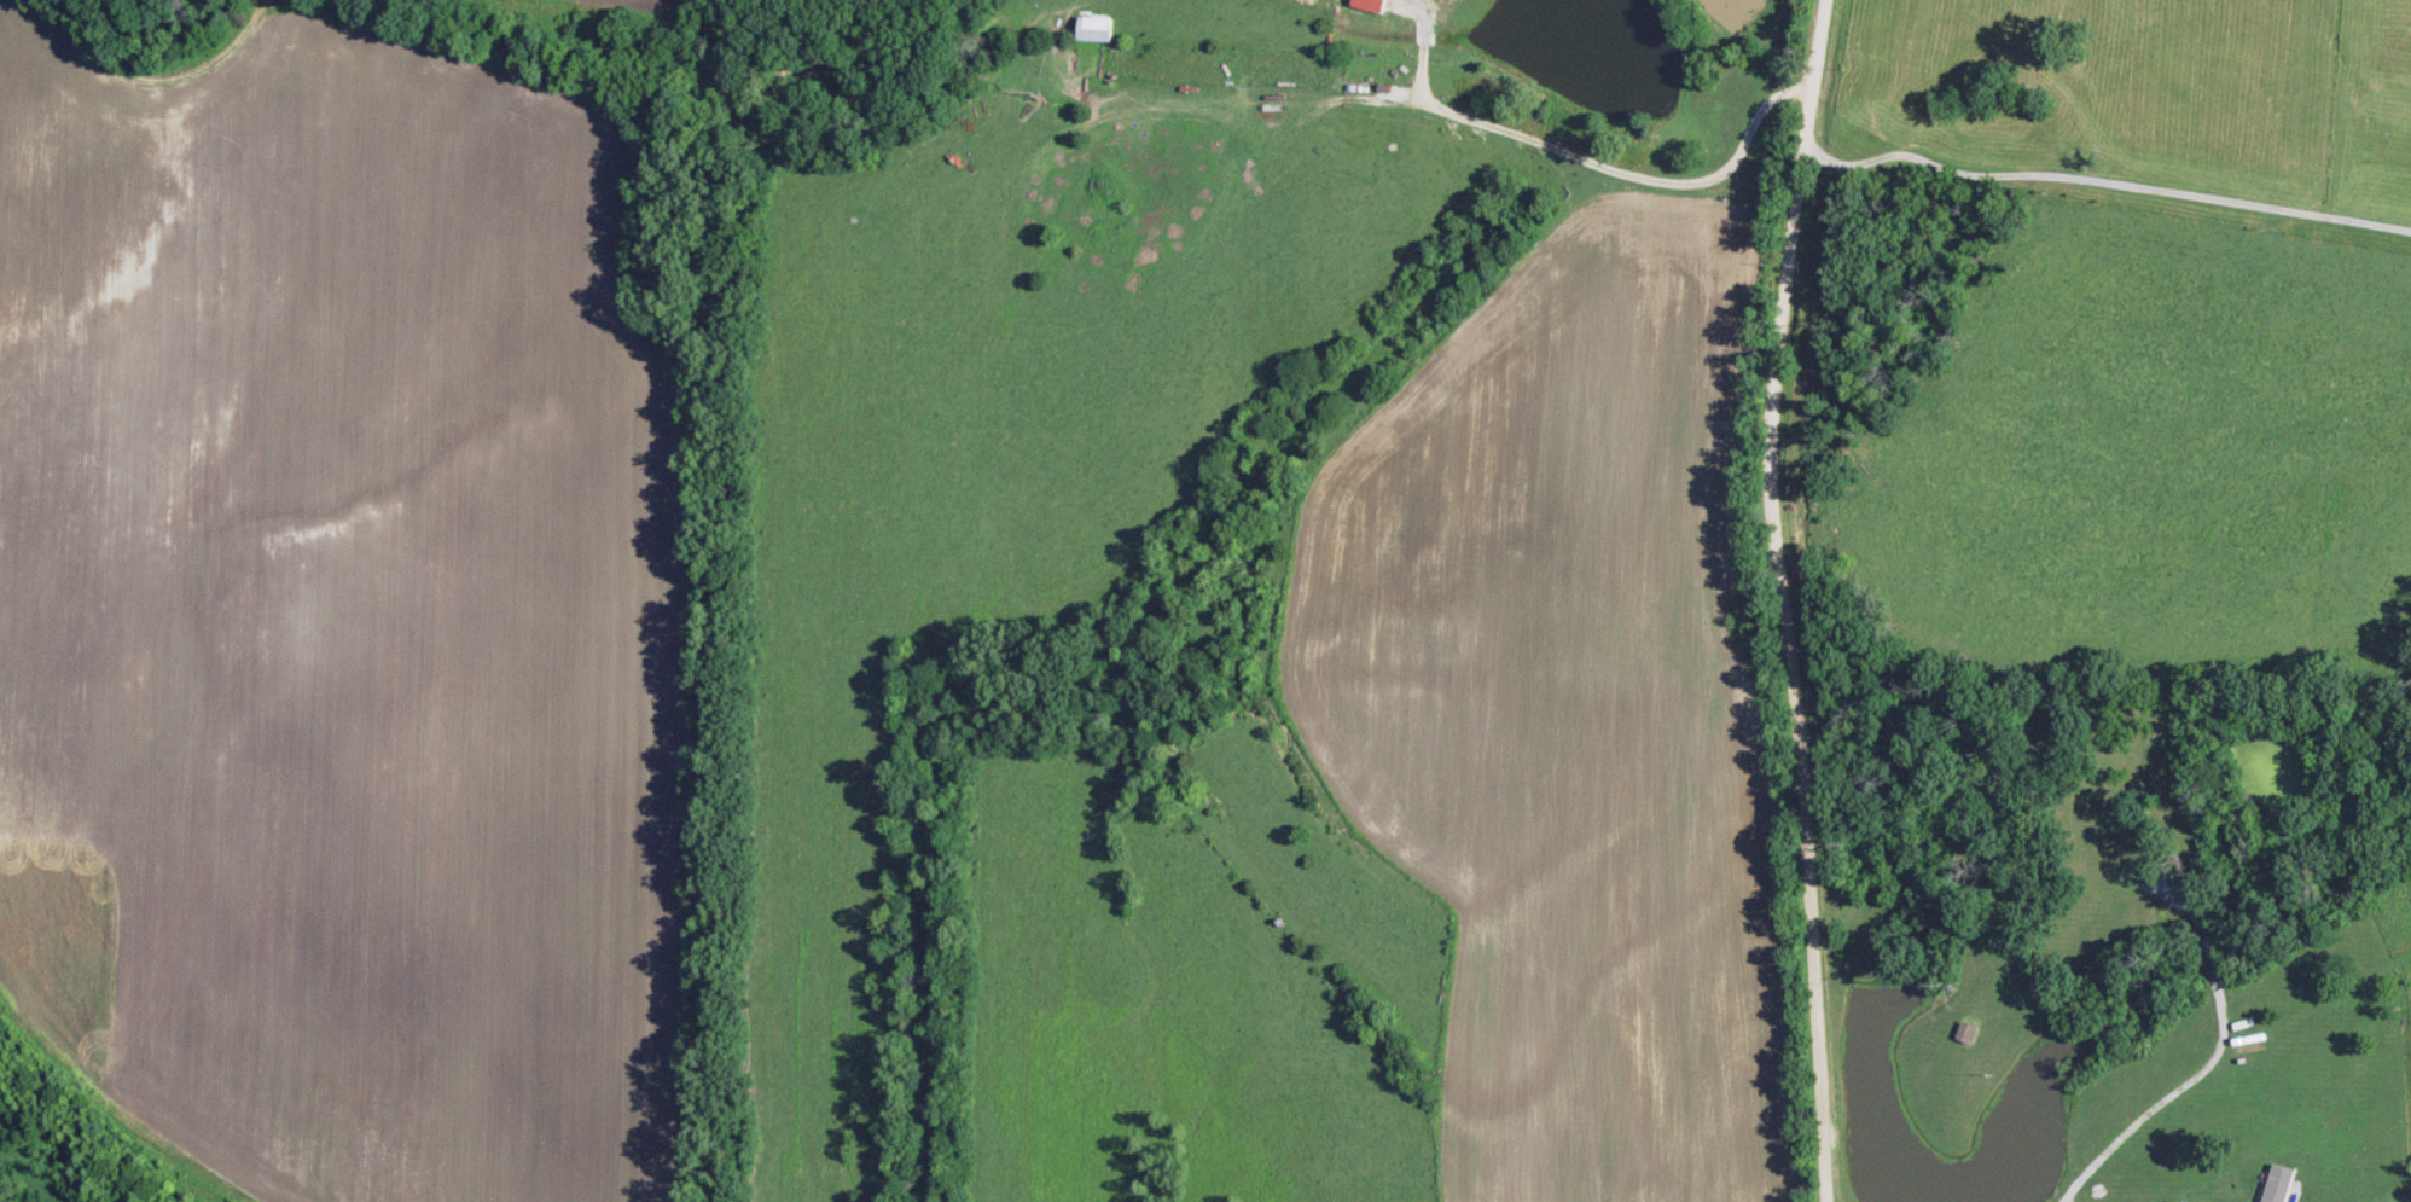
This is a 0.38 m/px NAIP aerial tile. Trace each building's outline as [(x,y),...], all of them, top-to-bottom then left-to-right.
[(1355,5),(1387,15),(1391,0),(1357,0),(1355,5)] [(1115,17),(1083,17),(1083,41),(1115,42),(1115,17)] [(2299,1167),(2276,1162),(2267,1201),(2290,1201),(2299,1167)]
